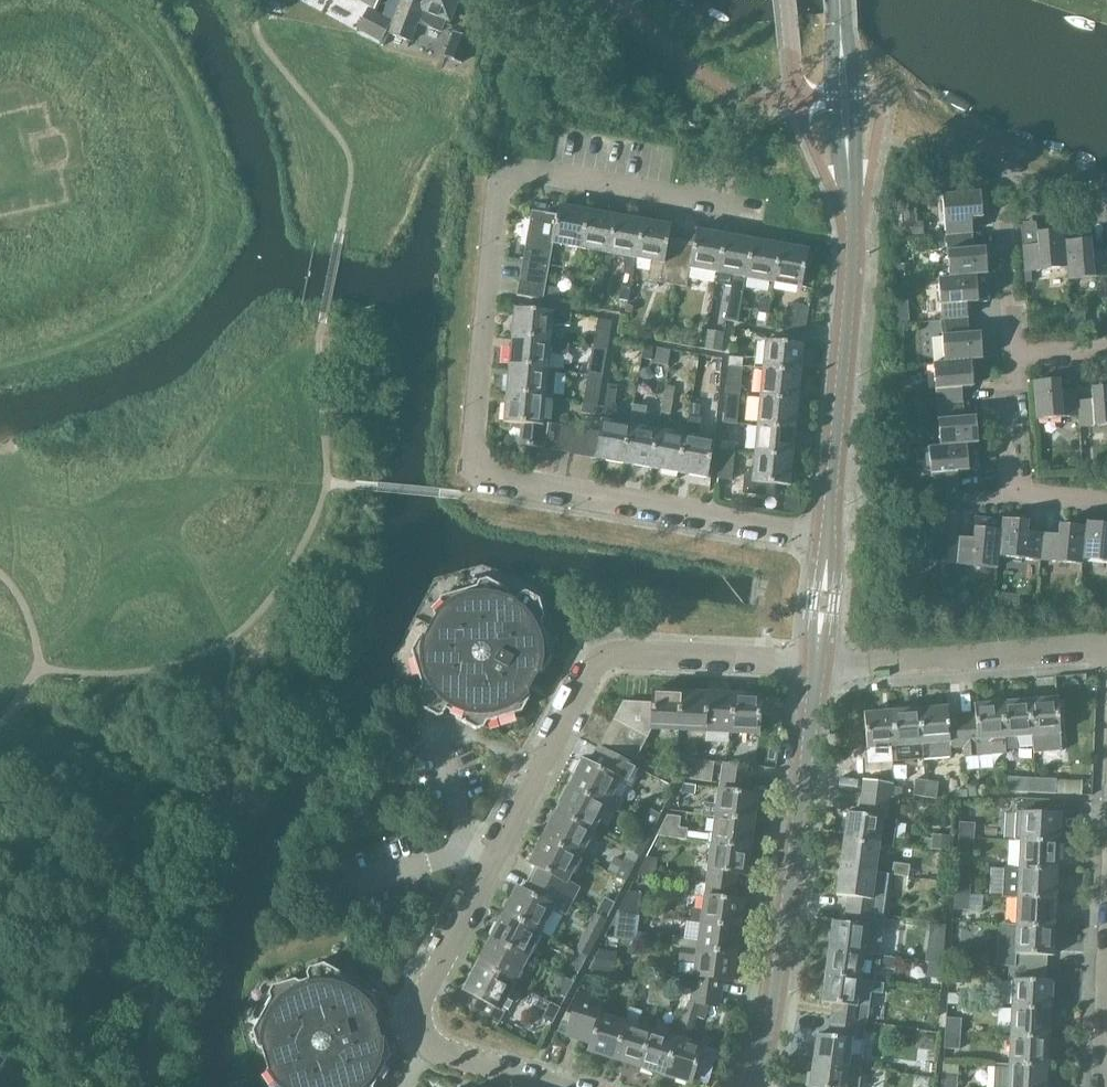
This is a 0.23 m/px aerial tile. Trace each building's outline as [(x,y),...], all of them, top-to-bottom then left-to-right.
[(374,9),(379,0),(358,0),(374,9)] [(388,34),(410,42),(417,23),(441,32),(445,20),(449,22),(458,0),(421,0),(419,3),(411,0),(401,0),(388,34)] [(391,22),(368,10),(357,29),(381,42),(391,22)] [(470,40),(454,34),(447,51),(464,57),(470,40)] [(942,185),(946,237),(972,235),(971,219),(983,219),(981,192),(971,193),(971,183),(942,185)] [(911,188),(902,188),(903,204),(912,204),(911,188)] [(558,206),(556,216),(551,244),(552,244),(580,249),(587,211),(558,206)] [(531,211),(519,282),(545,287),(552,244),(551,244),(556,216),(531,211)] [(614,216),(587,211),(580,249),(608,254),(614,216)] [(642,221),(614,216),(608,254),(635,259),(642,221)] [(671,226),(642,221),(635,259),(663,264),(664,264),(670,230),(671,226)] [(662,268),(676,270),(682,233),(670,230),(664,264),(663,264),(662,268)] [(690,269),(717,273),(724,235),(695,230),(695,235),(689,268),(690,269)] [(1024,273),(1066,269),(1065,243),(1064,232),(1037,234),(1038,245),(1022,247),(1024,273)] [(682,233),(676,270),(689,272),(690,269),(689,268),(695,235),(682,233)] [(724,235),(717,273),(733,276),(725,321),(737,323),(745,278),(752,240),(724,235)] [(946,237),(949,278),(987,276),(985,249),(973,250),(972,235),(946,237)] [(745,278),(773,283),(780,245),(752,240),(745,278)] [(1106,278),(1106,251),(1092,253),(1091,241),(1065,243),(1066,269),(1067,281),(1106,278)] [(780,245),(773,283),(801,288),(808,250),(780,245)] [(938,279),(941,321),(967,319),(966,304),(989,302),(987,276),(949,278),(938,279)] [(545,287),(519,282),(516,296),(543,301),(545,287)] [(590,296),(600,298),(603,283),(593,282),(590,296)] [(619,301),(628,302),(631,288),(621,286),(619,301)] [(758,314),(768,316),(770,301),(761,300),(758,314)] [(786,318),(796,320),(798,306),(788,305),(786,318)] [(514,309),(512,338),(550,341),(552,326),(571,327),(572,314),(514,309)] [(806,322),(796,320),(786,318),(784,318),(782,331),(804,335),(806,322)] [(941,321),(944,363),(970,361),(982,360),(980,333),(968,334),(967,319),(941,321)] [(612,323),(598,320),(596,330),(595,330),(593,348),(607,350),(612,323)] [(512,338),(509,365),(548,369),(550,341),(512,338)] [(765,341),(762,369),(801,373),(804,344),(765,341)] [(592,359),(605,362),(607,350),(593,348),(592,359)] [(728,366),(742,368),(743,358),(729,357),(728,366)] [(933,364),(936,405),(962,403),(961,388),(973,387),(970,361),(944,363),(933,364)] [(509,365),(506,394),(545,397),(548,369),(509,365)] [(760,397),(798,401),(799,391),(802,392),(804,390),(805,375),(803,373),(801,373),(762,369),(760,397)] [(586,386),(600,389),(602,379),(588,376),(586,386)] [(1036,420),(1078,417),(1077,402),(1076,391),(1061,392),(1060,380),(1033,382),(1036,420)] [(725,395),(739,396),(741,386),(726,385),(725,395)] [(1106,426),(1106,388),(1091,389),(1092,401),(1077,402),(1078,417),(1079,428),(1106,426)] [(599,432),(595,458),(594,459),(623,464),(630,426),(614,423),(617,410),(614,405),(617,392),(607,390),(601,421),(599,432)] [(504,423),(522,424),(519,446),(544,448),(548,425),(542,424),(545,397),(506,394),(504,423)] [(633,409),(642,411),(644,397),(635,395),(633,409)] [(760,397),(757,426),(795,429),(798,401),(760,397)] [(660,414),(670,416),(673,402),(663,400),(660,414)] [(962,403),(936,405),(939,447),(977,444),(975,418),(963,419),(962,403)] [(581,414),(595,416),(597,406),(583,404),(581,414)] [(688,419),(698,421),(701,407),(690,405),(688,419)] [(723,423),(736,424),(737,414),(723,413),(723,423)] [(561,426),(549,424),(548,425),(544,448),(544,449),(557,451),(561,426)] [(574,428),(561,426),(557,451),(570,453),(574,428)] [(630,426),(623,464),(651,469),(657,431),(630,426)] [(754,454),(793,457),(795,429),(757,426),(754,454)] [(587,430),(574,428),(570,453),(582,455),(587,430)] [(599,432),(587,430),(582,455),(595,458),(599,432)] [(651,469),(679,474),(685,436),(657,431),(651,469)] [(685,436),(679,474),(707,479),(714,441),(685,436)] [(720,451),(734,452),(735,442),(721,441),(720,451)] [(939,447),(917,449),(918,467),(929,466),(931,490),(957,488),(956,473),(979,471),(977,444),(939,447)] [(720,453),(718,469),(717,479),(731,480),(733,471),(735,455),(720,453)] [(793,457),(754,454),(753,470),(746,469),(744,489),(748,493),(789,497),(793,457)] [(1002,520),(1001,531),(998,557),(1040,561),(1042,535),(1027,534),(1028,522),(1002,520)] [(1085,528),(1082,561),(1106,563),(1106,525),(1086,523),(1085,528)] [(914,561),(955,565),(958,539),(943,537),(944,526),(917,524),(915,547),(906,546),(904,567),(913,568),(914,561)] [(1057,537),(1042,535),(1040,561),(1082,565),(1082,561),(1085,528),(1059,525),(1057,537)] [(997,569),(998,557),(1001,531),(974,529),(973,540),(958,539),(955,565),(997,569)] [(425,635),(419,637),(411,652),(421,687),(418,692),(423,710),(437,717),(443,716),(446,710),(454,714),(455,719),(476,730),(484,728),(487,723),(522,712),(530,698),(528,692),(537,674),(543,672),(551,658),(541,623),(544,617),(539,599),(526,592),(520,594),(517,600),(508,595),(507,591),(487,579),(479,582),(476,587),(441,597),(433,612),(434,618),(425,635)] [(628,706),(619,722),(647,736),(651,728),(679,730),(680,692),(653,690),(652,707),(628,706)] [(706,693),(680,692),(679,730),(704,731),(706,693)] [(733,694),(706,693),(704,731),(731,732),(733,694)] [(760,696),(733,694),(731,732),(758,734),(760,696)] [(1029,701),(1032,736),(1033,749),(1046,748),(1045,735),(1060,734),(1057,699),(1029,701)] [(1032,736),(1029,701),(1002,703),(1005,738),(1032,736)] [(961,718),(964,747),(964,757),(978,756),(978,754),(1006,752),(1005,738),(1002,703),(974,706),(975,717),(961,718)] [(931,709),(919,710),(923,758),(951,756),(950,748),(964,747),(961,718),(948,719),(947,707),(946,707),(943,706),(934,707),(931,709)] [(919,710),(892,712),(894,747),(909,746),(910,759),(923,758),(919,710)] [(867,749),(881,748),(882,760),(895,759),(894,747),(892,712),(864,714),(867,749)] [(614,733),(641,747),(647,736),(619,722),(614,733)] [(641,747),(614,733),(608,745),(635,759),(641,747)] [(618,780),(628,785),(638,766),(596,745),(587,763),(618,779),(618,780)] [(689,779),(700,781),(703,761),(692,760),(689,779)] [(618,779),(587,763),(583,761),(578,763),(572,774),(573,779),(569,787),(605,805),(615,810),(621,798),(611,793),(618,780),(618,779)] [(703,761),(700,781),(711,782),(714,762),(703,761)] [(721,777),(749,781),(751,767),(723,764),(721,777)] [(749,781),(721,777),(719,790),(747,794),(749,781)] [(1008,791),(1025,792),(1025,778),(1007,777),(1008,791)] [(1025,792),(1055,794),(1056,779),(1025,778),(1025,792)] [(913,796),(924,797),(927,781),(915,779),(913,796)] [(892,784),(863,780),(861,794),(890,798),(892,784)] [(927,781),(924,797),(936,799),(938,783),(927,781)] [(975,786),(966,787),(967,797),(976,797),(975,786)] [(569,787),(556,812),(592,831),(605,805),(569,787)] [(705,802),(703,815),(753,822),(757,795),(747,794),(719,790),(717,804),(705,802)] [(847,813),(843,841),(878,845),(882,818),(888,818),(890,798),(861,794),(858,814),(847,813)] [(1055,801),(1016,802),(1016,813),(1021,813),(1021,812),(1054,814),(1055,801)] [(642,825),(652,830),(660,814),(650,809),(642,825)] [(543,838),(578,856),(592,831),(556,812),(543,838)] [(1021,813),(1019,841),(1058,843),(1059,814),(1054,814),(1021,812),(1021,813)] [(680,816),(667,814),(657,836),(681,839),(686,839),(687,828),(679,827),(680,816)] [(715,817),(712,843),(749,848),(753,822),(715,817)] [(958,838),(973,839),(974,824),(959,823),(958,838)] [(629,850),(639,855),(647,840),(637,834),(629,850)] [(578,856),(543,838),(529,864),(543,871),(536,883),(571,900),(577,888),(565,881),(578,856)] [(973,839),(958,838),(957,854),(972,855),(973,839)] [(843,841),(840,868),(875,873),(878,845),(843,841)] [(1019,841),(1018,869),(1057,871),(1058,843),(1019,841)] [(749,848),(712,843),(708,870),(737,874),(746,875),(749,848)] [(616,875),(626,881),(634,865),(624,860),(616,875)] [(910,866),(894,864),(892,876),(908,878),(910,866)] [(871,900),(875,873),(840,868),(836,896),(847,897),(845,909),(875,914),(877,901),(871,900)] [(1055,899),(1057,871),(1018,869),(1017,897),(1055,899)] [(706,883),(735,887),(737,874),(708,870),(706,883)] [(955,879),(954,895),(970,896),(971,880),(955,879)] [(571,900),(536,883),(530,894),(517,887),(503,914),(539,932),(552,907),(564,913),(571,900)] [(705,896),(733,900),(735,887),(706,883),(705,896)] [(954,895),(953,910),(968,911),(970,896),(954,895)] [(742,902),(733,900),(705,896),(701,923),(739,928),(742,902)] [(1015,925),(1054,927),(1055,899),(1017,897),(1015,925)] [(596,913),(606,919),(614,903),(604,898),(596,913)] [(873,927),(875,914),(845,909),(844,923),(832,922),(828,949),(863,954),(867,926),(873,927)] [(606,919),(596,913),(588,929),(598,934),(606,919)] [(503,914),(490,939),(526,957),(539,932),(503,914)] [(701,923),(698,950),(735,955),(739,928),(701,923)] [(1015,925),(1014,953),(1014,954),(1047,956),(1052,956),(1054,927),(1015,925)] [(653,943),(673,947),(675,935),(654,932),(653,943)] [(490,939),(477,965),(513,983),(526,957),(490,939)] [(698,950),(682,948),(680,961),(696,962),(692,990),(721,994),(722,980),(732,982),(735,955),(698,950)] [(949,964),(966,965),(967,949),(950,948),(949,964)] [(828,949),(825,975),(859,980),(863,954),(828,949)] [(568,967),(578,972),(586,956),(576,951),(568,967)] [(1014,953),(1009,953),(1008,967),(1046,968),(1047,956),(1014,954),(1014,953)] [(942,972),(943,965),(929,963),(927,977),(941,979),(942,972)] [(295,980),(272,986),(268,994),(270,1000),(252,1032),(257,1047),(262,1050),(268,1070),(265,1075),(268,1086),(373,1086),(390,1056),(386,1040),(380,1037),(375,1018),(378,1011),(373,997),(341,979),(340,973),(323,964),(309,968),(306,974),(308,980),(296,984),(295,980)] [(513,983),(477,965),(463,991),(477,998),(499,1009),(500,1008),(513,983)] [(1046,968),(1008,967),(1008,980),(1013,980),(1013,979),(1046,981),(1046,968)] [(859,980),(825,975),(821,1003),(832,1004),(830,1018),(860,1022),(862,1008),(855,1007),(859,980)] [(563,977),(556,991),(555,992),(565,998),(573,982),(563,977)] [(1013,980),(1011,1008),(1050,1010),(1051,981),(1046,981),(1013,979),(1013,980)] [(647,1003),(658,1005),(661,985),(650,984),(647,1003)] [(661,985),(658,1005),(669,1006),(671,987),(661,985)] [(589,1004),(591,996),(577,990),(564,1034),(578,1038),(586,1011),(589,1004)] [(690,1003),(719,1007),(721,994),(692,990),(690,1003)] [(499,1009),(477,998),(471,1010),(498,1024),(504,1011),(500,1008),(499,1009)] [(541,1018),(551,1023),(560,1007),(550,1002),(541,1018)] [(601,1008),(589,1004),(586,1011),(578,1038),(590,1042),(588,1051),(614,1059),(625,1023),(599,1015),(601,1008)] [(1011,1008),(1010,1036),(1048,1038),(1050,1010),(1011,1008)] [(946,1019),(945,1034),(960,1035),(961,1020),(946,1019)] [(614,1059),(639,1067),(650,1031),(625,1023),(614,1059)] [(862,1068),(863,1057),(849,1055),(851,1039),(857,1040),(859,1027),(830,1023),(828,1036),(817,1034),(813,1062),(847,1066),(862,1068)] [(650,1031),(639,1067),(664,1075),(675,1039),(650,1031)] [(727,1032),(723,1049),(734,1051),(738,1034),(727,1032)] [(945,1034),(944,1049),(959,1050),(960,1035),(945,1034)] [(1010,1036),(1009,1065),(1047,1067),(1048,1038),(1010,1036)] [(675,1039),(664,1075),(690,1083),(701,1047),(675,1039)] [(703,1046),(693,1081),(707,1086),(717,1050),(703,1046)] [(852,1080),(860,1081),(862,1068),(847,1066),(813,1062),(809,1086),(851,1086),(852,1080)] [(943,1062),(942,1075),(946,1075),(957,1076),(958,1062),(943,1062)] [(1007,1086),(1046,1086),(1047,1067),(1009,1065),(1007,1086)] [(957,1076),(946,1075),(942,1075),(941,1086),(957,1086),(957,1076)]
